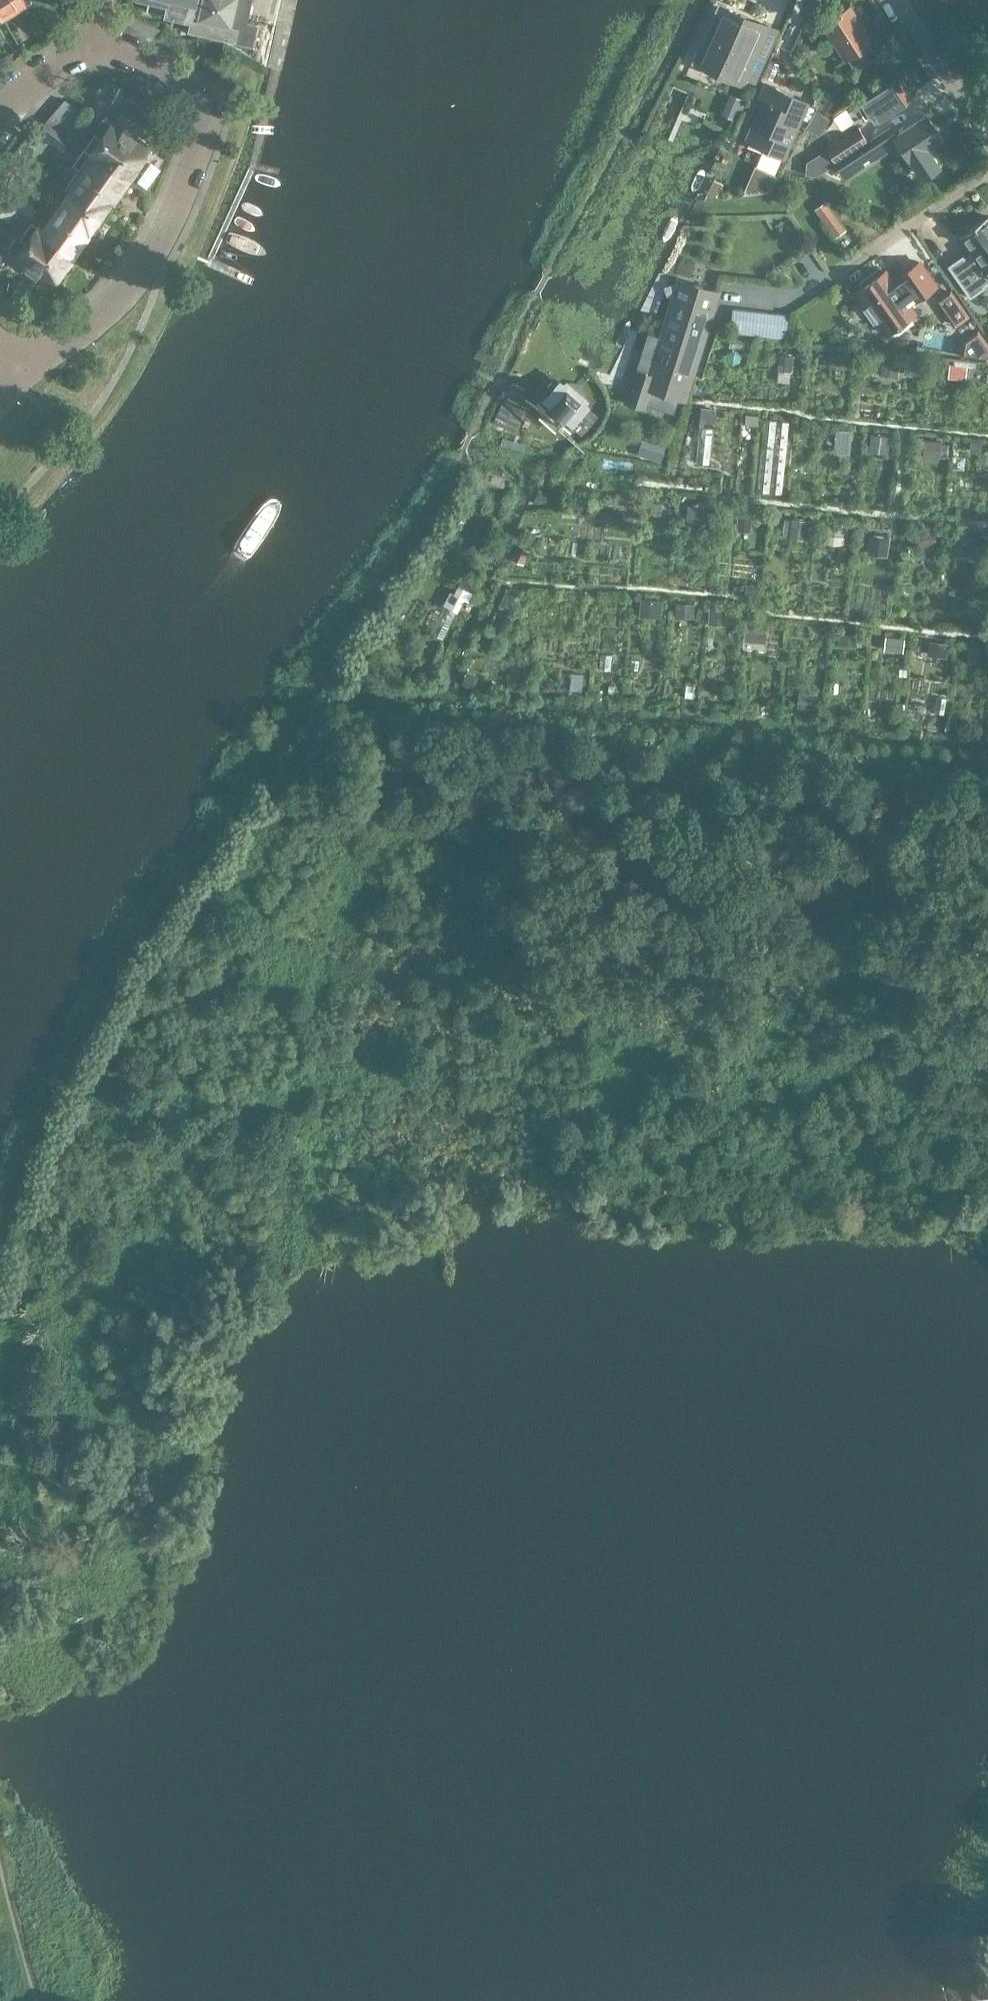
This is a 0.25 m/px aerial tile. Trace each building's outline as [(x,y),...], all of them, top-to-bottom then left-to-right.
[(4,16),(31,0),(0,0),(0,9),(4,16)] [(146,8),(175,14),(173,23),(197,29),(199,34),(223,40),(229,35),(252,40),(257,21),(247,19),(251,0),(148,0),(146,8)] [(851,5),(823,23),(846,60),(849,58),(856,69),(877,56),(870,45),(875,42),(851,5)] [(741,17),(721,8),(696,64),(745,85),(747,81),(757,85),(768,58),(758,54),(769,29),(745,18),(742,15),(741,17)] [(798,55),(803,57),(808,54),(810,48),(807,43),(802,41),(797,44),(795,50),(798,55)] [(875,93),(862,101),(871,113),(875,110),(880,118),(887,113),(887,114),(912,98),(908,91),(908,90),(906,87),(908,84),(904,79),(900,78),(899,76),(875,92),(875,93)] [(785,156),(803,115),(796,112),(802,98),(801,98),(800,100),(793,97),(794,95),(776,87),(774,90),(764,85),(759,96),(764,99),(765,99),(753,126),(747,140),(764,147),(785,156)] [(49,118),(48,118),(68,132),(84,112),(65,98),(49,118)] [(836,104),(827,98),(819,109),(829,116),(836,104)] [(738,120),(742,110),(726,103),(722,113),(738,120)] [(831,118),(817,110),(807,128),(821,135),(831,118)] [(95,132),(85,146),(128,176),(130,173),(133,173),(139,166),(138,163),(150,146),(134,135),(136,132),(129,127),(127,130),(114,120),(112,122),(104,116),(93,131),(95,132)] [(942,165),(929,147),(939,140),(938,138),(923,116),(895,134),(892,130),(876,141),(839,164),(846,175),(894,143),(897,147),(901,144),(910,157),(911,158),(910,159),(922,178),(942,165)] [(48,118),(40,130),(63,148),(64,146),(65,147),(72,137),(72,136),(68,132),(48,118)] [(858,126),(826,147),(828,150),(836,162),(867,141),(861,132),(858,126)] [(72,137),(65,147),(78,157),(74,163),(79,167),(65,187),(106,217),(116,203),(115,197),(114,196),(115,194),(117,196),(122,188),(120,187),(128,176),(85,146),(84,146),(72,137)] [(807,164),(806,174),(817,175),(836,162),(828,150),(807,164)] [(743,194),(768,191),(777,175),(755,165),(743,194)] [(0,185),(0,196),(18,210),(30,219),(37,209),(2,183),(0,185)] [(39,225),(43,228),(75,250),(84,238),(86,239),(91,233),(88,231),(90,229),(92,230),(97,229),(106,217),(65,187),(49,208),(50,209),(39,225)] [(11,221),(18,210),(0,196),(0,213),(11,221)] [(815,208),(835,236),(845,229),(825,201),(815,208)] [(950,266),(972,297),(986,287),(984,284),(987,281),(987,217),(960,236),(961,238),(962,237),(974,254),(966,259),(964,256),(950,266)] [(19,232),(9,247),(18,253),(17,255),(30,265),(28,267),(35,272),(36,270),(52,281),(66,262),(70,262),(74,256),(74,251),(75,250),(43,228),(39,225),(32,220),(22,234),(19,232)] [(862,286),(857,290),(887,333),(915,314),(908,304),(915,299),(916,300),(936,286),(918,261),(899,275),(900,277),(893,282),(884,270),(879,274),(876,270),(859,282),(862,286)] [(701,350),(719,292),(681,280),(663,338),(701,350)] [(950,290),(937,300),(955,324),(968,315),(950,290)] [(733,310),(731,330),(786,336),(788,317),(774,315),(772,333),(744,330),(746,312),(733,310)] [(979,329),(966,338),(964,353),(987,357),(987,341),(979,329)] [(701,350),(663,338),(652,374),(638,370),(627,403),(647,409),(653,390),(685,401),(701,350)] [(560,376),(539,404),(542,406),(541,409),(545,412),(550,423),(562,425),(565,427),(568,425),(571,428),(573,425),(584,433),(599,413),(592,408),(593,401),(584,395),(590,387),(573,374),(567,382),(560,376)] [(514,429),(523,409),(503,401),(494,421),(514,429)] [(696,403),(694,459),(713,460),(715,404),(696,403)] [(790,442),(791,418),(767,417),(766,441),(790,442)] [(836,449),(852,451),(854,428),(838,427),(836,449)] [(871,449),(890,451),(891,433),(872,432),(871,449)] [(924,454),(941,457),(944,439),(926,436),(924,454)] [(640,437),(634,453),(657,460),(663,445),(640,437)] [(785,516),(784,533),(805,535),(807,518),(785,516)] [(467,600),(471,592),(458,585),(454,593),(450,591),(444,603),(446,604),(457,610),(463,598),(467,600)] [(694,615),(695,601),(678,600),(677,613),(694,615)] [(444,637),(457,610),(446,604),(432,630),(444,637)]
